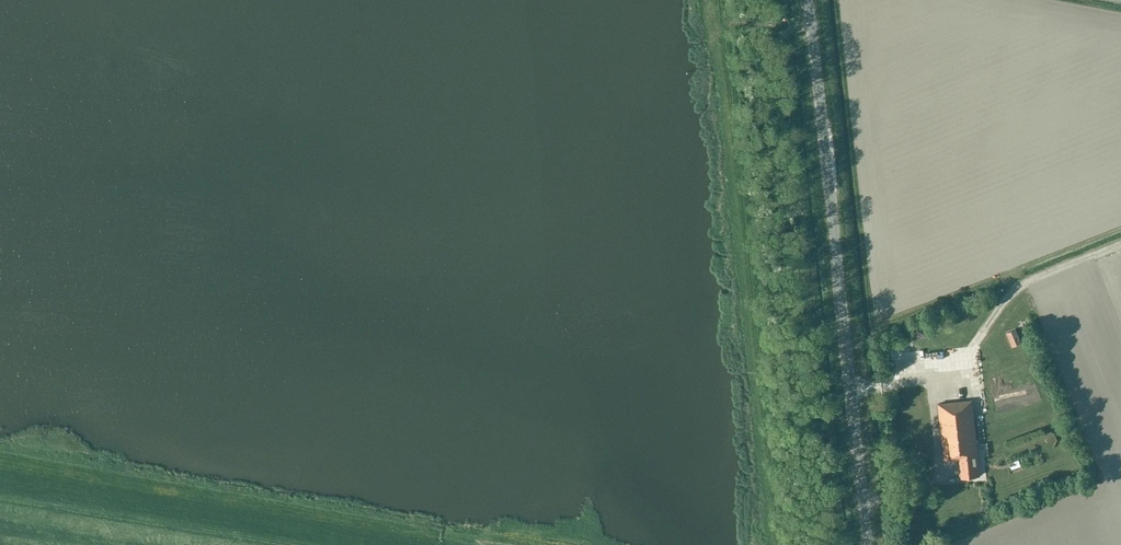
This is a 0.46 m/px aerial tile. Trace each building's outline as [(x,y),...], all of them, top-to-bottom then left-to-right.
[(1006,333),(1012,347),(1021,343),(1016,329),(1006,333)] [(959,459),(962,479),(981,476),(972,400),(938,404),(943,457),(946,460),(959,459)]
